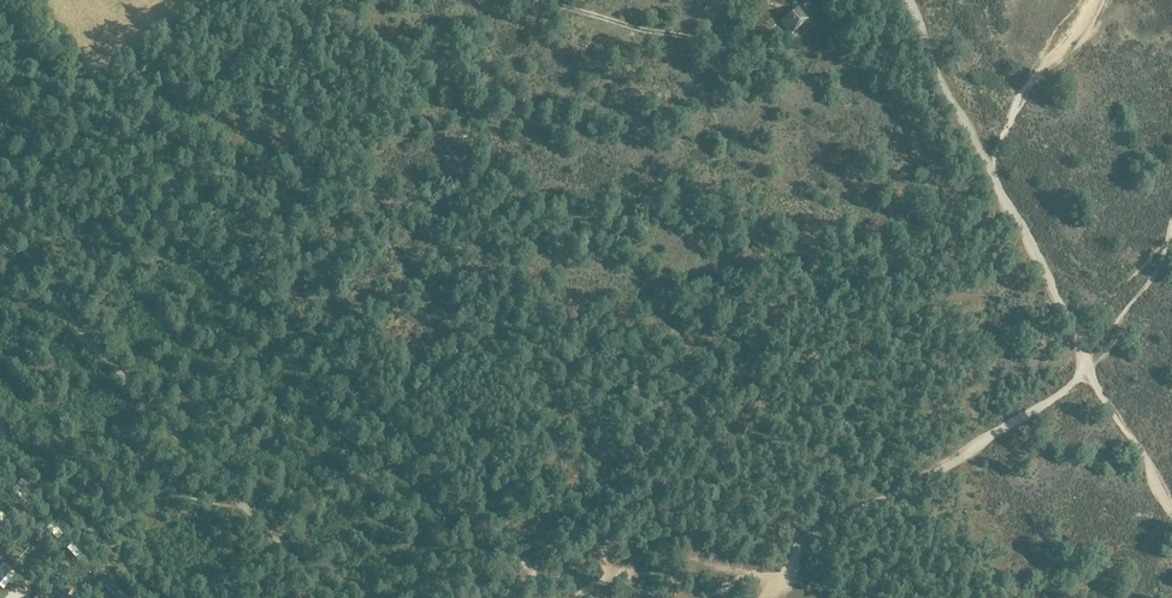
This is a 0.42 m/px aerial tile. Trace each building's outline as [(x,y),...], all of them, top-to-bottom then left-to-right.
[(801,6),(806,12),(813,5),(808,0),(801,6)] [(809,20),(798,9),(783,22),(794,34),(809,20)] [(26,554),(33,563),(41,556),(33,548),(26,554)] [(105,587),(116,597),(130,597),(112,580),(105,587)] [(28,591),(18,582),(9,593),(15,597),(22,597),(28,591)]
